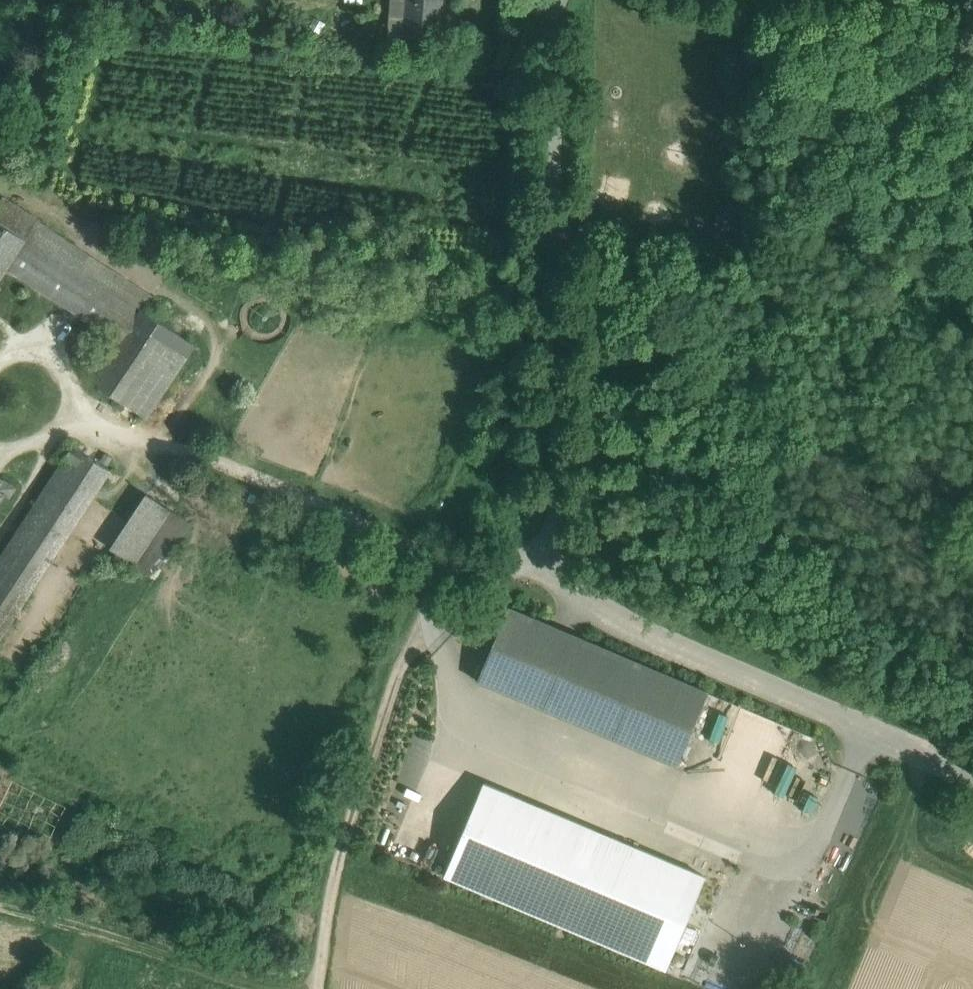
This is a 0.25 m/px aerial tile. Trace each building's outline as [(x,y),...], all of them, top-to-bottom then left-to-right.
[(415,39),(418,0),(406,0),(403,37),(415,39)] [(415,39),(438,40),(441,0),(418,0),(415,39)] [(150,298),(1,200),(0,202),(0,223),(25,239),(71,269),(74,265),(119,295),(142,311),(150,298)] [(731,211),(720,211),(714,216),(715,228),(720,233),(730,233),(736,228),(736,216),(731,211)] [(7,266),(25,239),(0,223),(0,277),(7,266)] [(71,269),(25,239),(7,266),(98,326),(119,295),(74,265),(71,269)] [(142,311),(119,295),(98,326),(122,342),(94,383),(101,388),(133,409),(145,417),(193,345),(142,311)] [(70,444),(59,460),(63,462),(69,467),(0,572),(0,638),(110,470),(78,449),(70,444)] [(69,467),(63,462),(0,557),(0,572),(69,467)] [(7,496),(9,498),(16,487),(0,476),(0,506),(7,496)] [(146,494),(111,549),(134,564),(170,510),(146,494)] [(708,692),(508,607),(477,681),(677,766),(708,692)] [(800,755),(778,746),(784,731),(774,727),(762,757),(794,770),(800,755)] [(705,876),(484,783),(444,876),(666,969),(705,876)]
